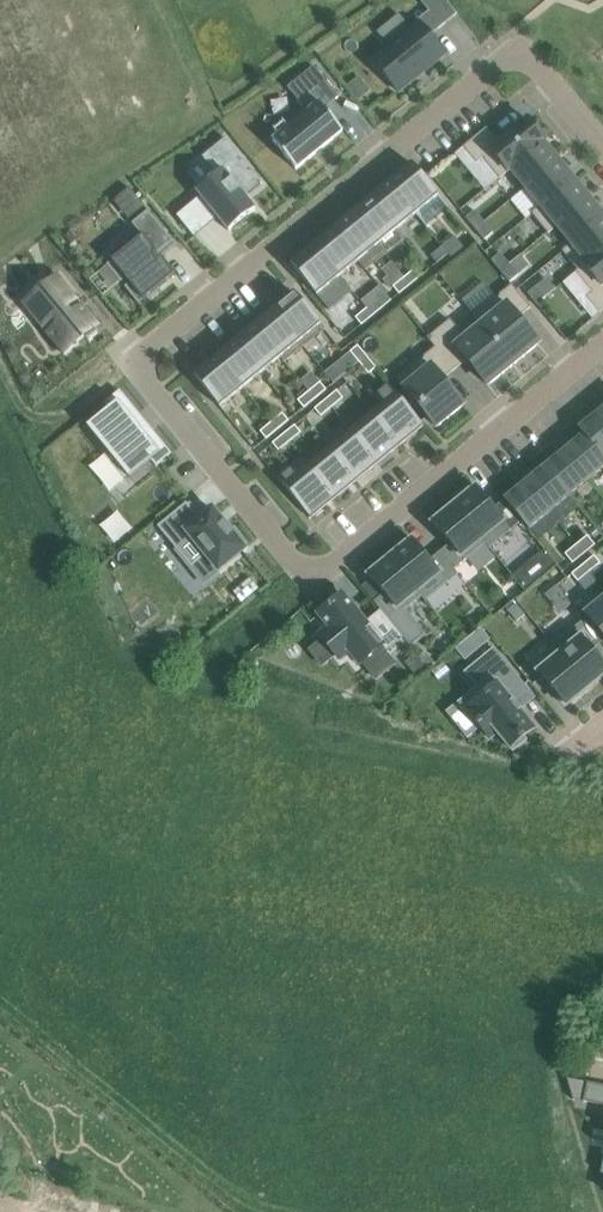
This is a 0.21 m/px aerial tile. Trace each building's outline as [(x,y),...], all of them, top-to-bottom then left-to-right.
[(373,60),(399,91),(445,53),(430,35),(457,13),(446,0),(420,0),(429,11),(416,21),(418,23),(373,60)] [(304,107),(285,123),(289,128),(273,141),(296,169),(343,131),(325,108),(339,96),(314,66),(288,88),(304,107)] [(361,75),(350,83),(361,96),(371,88),(361,75)] [(487,127),(464,147),(477,163),(483,158),(500,178),(511,169),(510,168),(543,141),(544,142),(546,141),(545,139),(529,119),(499,143),(487,127)] [(197,191),(229,230),(256,209),(245,196),(263,182),(225,137),(202,157),(217,174),(197,191)] [(543,141),(510,168),(511,169),(525,187),(559,160),(544,142),(543,141)] [(559,160),(525,187),(526,187),(540,206),(541,206),(574,179),(574,178),(559,161),(559,160)] [(394,179),(389,182),(416,214),(420,211),(439,195),(413,163),(394,179)] [(540,206),(531,213),(548,234),(557,226),(556,225),(590,198),(574,179),(541,206),(540,206)] [(374,195),(370,198),(397,230),(400,227),(416,214),(389,182),(374,195)] [(353,212),(352,213),(378,245),(379,244),(397,230),(370,198),(353,212)] [(556,225),(557,226),(571,243),(572,244),(602,218),(602,214),(591,199),(590,198),(556,225)] [(475,228),(484,221),(475,210),(466,217),(475,228)] [(154,256),(172,241),(147,211),(131,224),(137,231),(107,256),(111,261),(106,266),(120,283),(125,279),(129,283),(124,287),(138,305),(146,299),(148,301),(160,291),(158,288),(175,275),(161,257),(157,260),(154,256)] [(352,213),(333,229),(359,261),(358,261),(365,270),(386,253),(379,244),(378,245),(352,213)] [(562,251),(578,270),(602,250),(602,218),(572,244),(571,243),(562,251)] [(484,221),(475,228),(485,240),(493,233),(484,221)] [(332,229),(314,244),(340,276),(358,261),(359,261),(333,229),(332,229)] [(442,246),(448,254),(459,245),(453,237),(442,246)] [(311,247),(290,264),(316,296),(337,279),(340,276),(314,244),(311,247)] [(448,254),(442,246),(431,256),(437,263),(448,254)] [(575,271),(590,289),(592,292),(586,297),(600,313),(602,311),(602,250),(578,270),(575,271)] [(501,271),(510,264),(501,252),(492,260),(501,271)] [(501,271),(510,282),(519,275),(510,264),(501,271)] [(404,277),(411,285),(422,275),(416,268),(404,277)] [(60,277),(24,303),(61,355),(98,328),(60,277)] [(399,294),(411,285),(404,277),(393,286),(399,294)] [(512,284),(473,316),(480,325),(481,324),(514,364),(539,343),(518,318),(531,307),(512,284)] [(528,293),(537,304),(546,297),(537,286),(528,293)] [(274,309),(273,310),(304,346),(324,330),(320,325),(294,293),(274,309)] [(378,299),(367,308),(373,316),(384,306),(378,299)] [(362,325),(373,316),(367,308),(355,317),(362,325)] [(273,310),(255,325),(281,357),(280,358),(284,362),(285,362),(304,346),(273,310)] [(450,319),(427,338),(435,347),(436,346),(455,370),(468,359),(488,385),(513,365),(514,364),(481,324),(480,325),(465,337),(450,319)] [(254,326),(236,341),(262,373),(280,358),(281,357),(255,325),(254,326)] [(234,342),(217,356),(243,388),(260,374),(262,373),(236,341),(234,342)] [(360,363),(367,356),(358,345),(350,351),(360,363)] [(435,347),(397,378),(437,427),(463,405),(443,380),(454,370),(455,370),(436,346),(435,347)] [(214,358),(193,375),(219,407),(240,390),(243,388),(217,356),(214,358)] [(367,356),(360,363),(369,374),(376,367),(367,356)] [(309,391),(315,399),(326,389),(320,382),(309,391)] [(384,405),(373,415),(399,446),(424,426),(390,384),(376,395),(384,405)] [(156,465),(171,453),(119,390),(105,402),(109,408),(87,426),(129,478),(152,460),(156,465)] [(337,390),(326,400),(332,407),(343,398),(337,390)] [(315,399),(309,391),(298,400),(304,408),(315,399)] [(332,407),(326,400),(315,409),(321,416),(332,407)] [(602,455),(602,413),(601,411),(581,428),(602,455)] [(282,413),(271,422),(277,430),(289,420),(282,413)] [(353,431),(352,432),(378,464),(379,463),(399,446),(373,415),(353,431)] [(277,430),(271,422),(260,431),(266,439),(277,430)] [(284,434),(290,442),(301,432),(295,425),(284,434)] [(566,449),(590,479),(602,468),(602,455),(581,428),(580,428),(585,434),(566,449)] [(332,448),(331,449),(357,481),(358,480),(378,464),(352,432),(332,448)] [(290,442),(284,434),(272,443),(278,451),(290,442)] [(310,465),(309,466),(335,498),(336,497),(357,481),(331,449),(310,465)] [(590,479),(566,449),(545,466),(570,495),(590,479)] [(292,465),(277,476),(311,518),(335,498),(309,466),(299,474),(292,465)] [(545,466),(526,482),(550,512),(570,495),(545,466)] [(529,529),(550,512),(526,482),(504,499),(523,521),(529,529)] [(486,544),(485,545),(488,549),(513,530),(495,507),(477,486),(455,505),(486,544)] [(504,499),(495,507),(513,530),(523,521),(504,499)] [(235,528),(231,531),(212,508),(200,519),(186,502),(157,526),(191,567),(206,555),(218,571),(245,549),(243,545),(246,542),(235,528)] [(455,505),(432,523),(449,544),(464,562),(485,545),(486,544),(455,505)] [(576,544),(584,553),(595,544),(588,535),(576,544)] [(414,539),(391,557),(423,596),(421,597),(424,602),(458,574),(455,570),(440,551),(430,559),(414,539)] [(449,544),(440,551),(455,570),(464,562),(449,544)] [(576,544),(565,553),(573,562),(584,553),(576,544)] [(589,572),(600,562),(594,555),(583,564),(589,572)] [(389,559),(368,576),(383,594),(373,603),(380,611),(381,610),(403,638),(402,638),(410,648),(425,635),(405,610),(421,597),(423,596),(391,557),(389,559)] [(583,564),(572,573),(578,581),(589,572),(583,564)] [(554,582),(541,590),(555,613),(569,605),(554,582)] [(327,607),(318,615),(330,629),(320,637),(337,658),(347,650),(359,665),(381,646),(386,652),(402,638),(403,638),(381,610),(380,611),(365,623),(342,595),(333,603),(332,602),(327,607)] [(586,613),(602,634),(602,599),(586,613)] [(516,622),(524,616),(516,605),(507,612),(516,622)] [(555,651),(557,650),(588,687),(602,675),(602,661),(593,649),(602,640),(585,619),(551,647),(555,651)] [(483,626),(468,638),(478,650),(493,638),(483,626)] [(426,652),(435,664),(443,658),(433,646),(426,652)] [(520,710),(514,702),(527,691),(493,650),(465,673),(484,697),(467,712),(489,739),(498,732),(512,750),(526,739),(524,736),(534,727),(520,710)] [(535,668),(565,705),(588,687),(557,650),(555,651),(535,668)] [(417,654),(407,663),(419,677),(429,669),(420,658),(417,654)] [(580,1101),(602,1106),(602,1086),(583,1082),(580,1101)] [(13,1187),(8,1164),(0,1166),(0,1190),(13,1187)]
